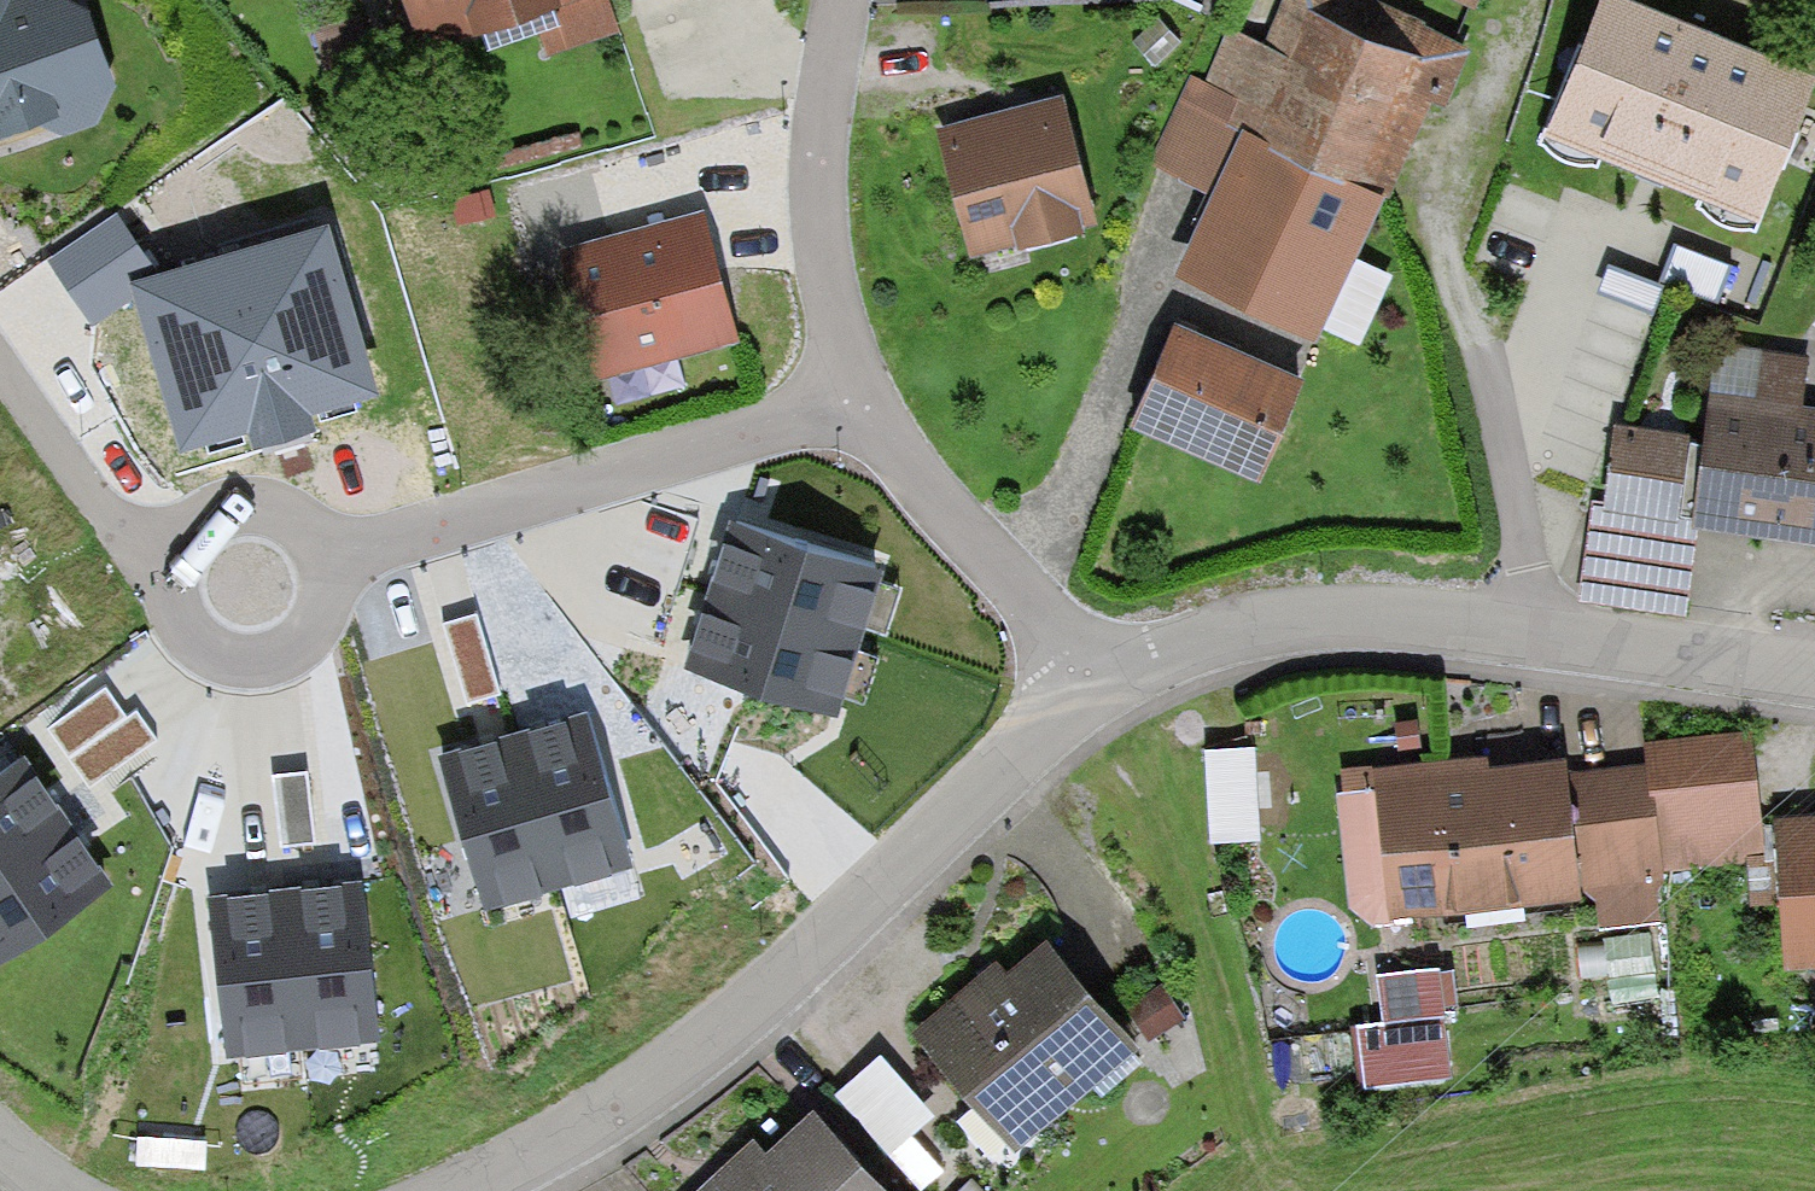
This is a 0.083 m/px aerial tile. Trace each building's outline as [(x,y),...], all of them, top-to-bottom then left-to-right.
[(98,93),(67,0),(0,0),(0,126),(98,93)] [(307,9),(330,81),(372,67),(351,0),(336,0),(307,9)] [(427,37),(531,0),(414,0),(427,37)] [(555,47),(619,24),(611,0),(538,0),(555,47)] [(1231,73),(1265,90),(1361,136),(1397,64),(1434,83),(1459,32),(1393,0),(1284,0),(1270,28),(1256,22),(1231,73)] [(1658,69),(1527,21),(1487,130),(1618,178),(1631,141),(1649,94),(1658,69)] [(1156,137),(1225,170),(1265,90),(1231,73),(1196,56),(1156,137)] [(1361,136),(1265,90),(1225,170),(1187,248),(1300,303),(1364,172),(1347,164),(1361,136)] [(1707,116),(1649,94),(1631,141),(1690,162),(1707,116)] [(1060,100),(944,127),(971,241),(1087,214),(1060,100)] [(158,271),(120,217),(58,260),(96,314),(158,271)] [(705,220),(568,260),(577,291),(559,296),(574,347),(586,343),(595,375),(738,333),(705,220)] [(327,233),(143,284),(184,433),(368,383),(327,233)] [(1309,374),(1181,317),(1139,409),(1267,467),(1309,374)] [(1814,525),(1814,411),(1718,396),(1701,507),(1727,511),(1725,522),(1788,532),(1790,521),(1814,525)] [(1615,428),(1607,502),(1680,511),(1688,436),(1615,428)] [(1669,604),(1680,511),(1607,502),(1596,596),(1669,604)] [(732,523),(711,588),(856,634),(877,569),(732,523)] [(711,588),(690,654),(835,699),(856,634),(711,588)] [(52,734),(97,793),(163,743),(118,684),(52,734)] [(580,712),(514,733),(561,877),(627,855),(580,712)] [(1578,857),(1749,843),(1739,716),(1638,724),(1640,757),(1571,763),(1578,857)] [(1256,719),(1200,723),(1206,823),(1262,820),(1256,719)] [(514,733),(448,755),(496,898),(561,877),(514,733)] [(1397,884),(1550,872),(1540,750),(1388,761),(1397,884)] [(62,817),(23,760),(0,775),(0,859),(62,817)] [(1786,806),(1797,935),(1814,933),(1814,804),(1786,806)] [(100,873),(62,817),(0,859),(0,942),(100,873)] [(355,881),(286,889),(304,1039),(373,1031),(355,881)] [(286,889),(217,897),(237,1047),(304,1039),(286,889)] [(1119,1015),(1037,926),(999,961),(988,949),(912,1019),(974,1086),(994,1068),(1032,1109),(1079,1065),(1072,1059),(1119,1015)] [(1385,998),(1366,1000),(1373,1058),(1448,1050),(1435,942),(1379,949),(1385,998)] [(1182,998),(1161,961),(1124,982),(1146,1019),(1182,998)] [(898,1151),(943,1110),(888,1050),(843,1091),(898,1151)] [(707,1190),(880,1190),(805,1106),(707,1190)]
